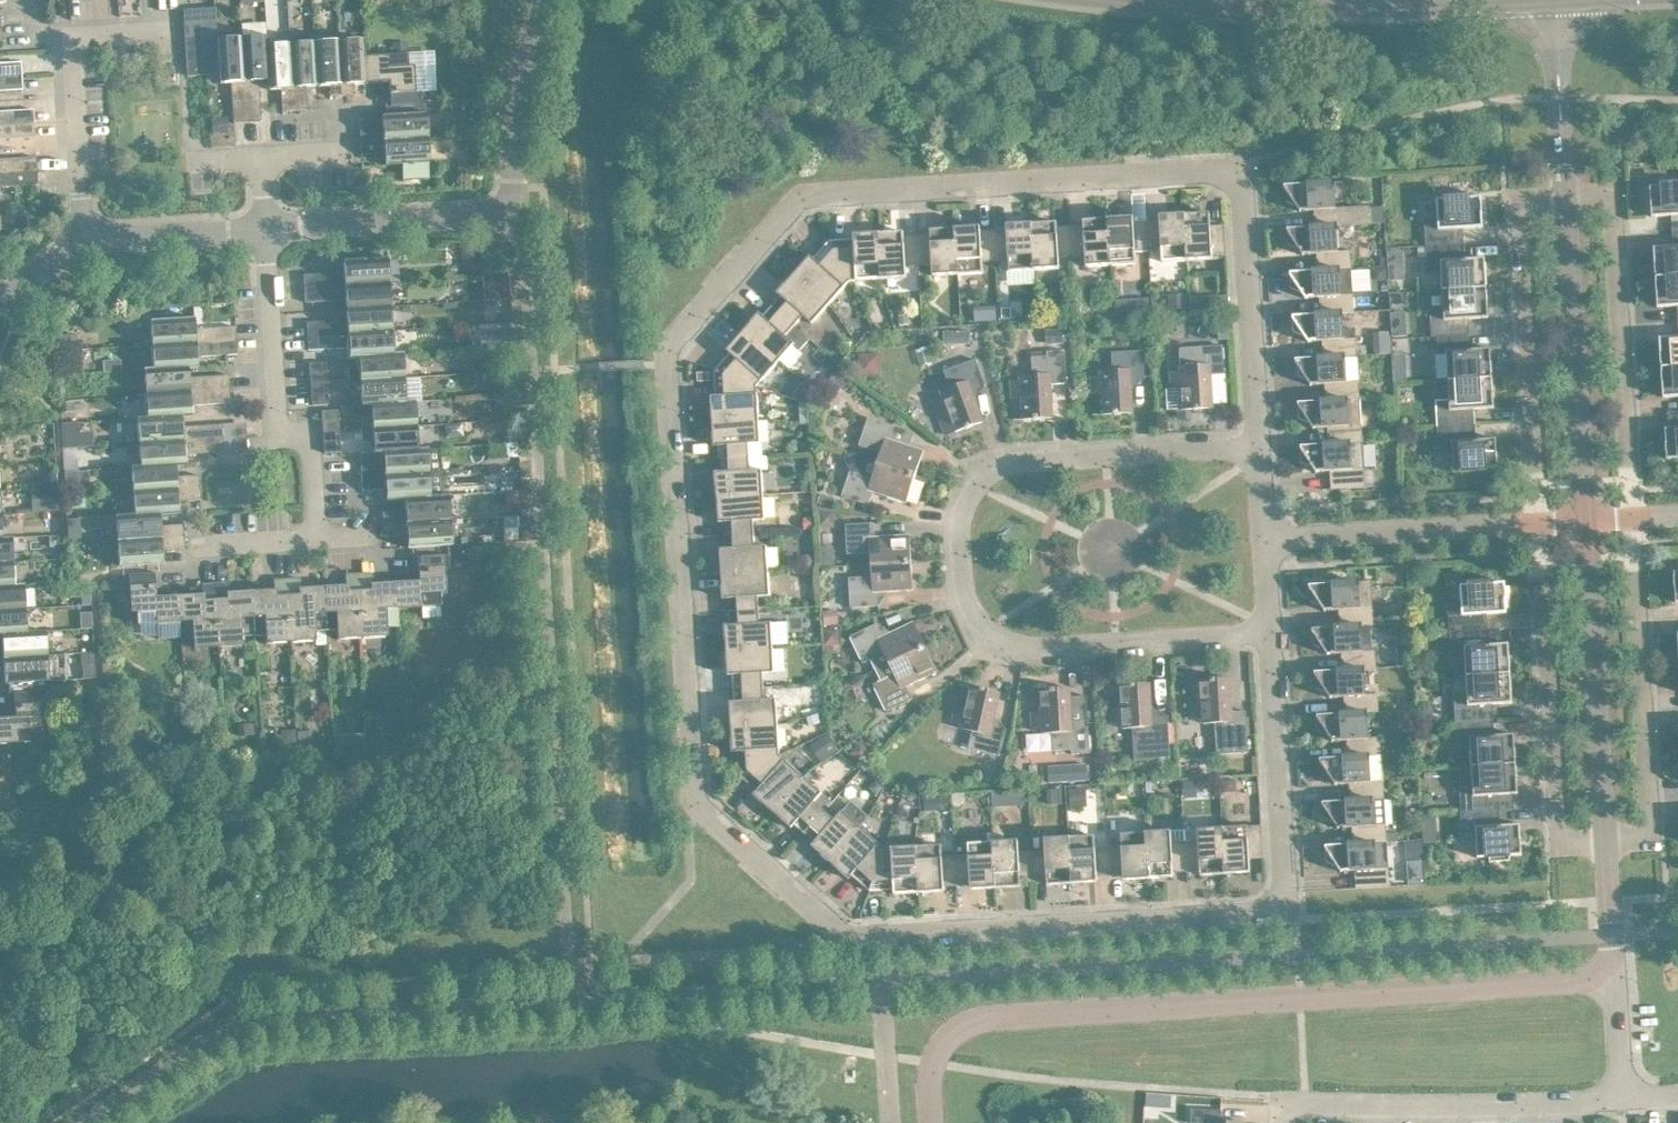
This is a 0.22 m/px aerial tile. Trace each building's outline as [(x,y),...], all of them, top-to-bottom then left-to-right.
[(184,8),(185,22),(218,19),(217,6),(184,8)] [(185,22),(186,35),(219,33),(218,19),(185,22)] [(186,35),(187,48),(219,46),(218,38),(219,38),(219,33),(186,35)] [(269,35),(243,36),(249,121),(263,120),(260,84),(258,84),(258,80),(269,79),(270,79),(268,44),(269,44),(269,35)] [(220,59),(221,73),(221,82),(234,81),(235,86),(233,86),(235,122),(249,121),(243,36),(219,38),(218,38),(219,46),(220,59)] [(365,38),(340,39),(344,94),(356,93),(355,83),(367,82),(365,56),(366,56),(365,38)] [(340,39),(316,41),(319,85),(331,84),(331,95),(344,94),(340,39)] [(316,41),(292,43),(296,110),(308,109),(307,86),(319,85),(316,41)] [(292,43),(269,44),(268,44),(270,79),(269,79),(270,88),(283,87),(284,110),(296,110),(292,43)] [(187,48),(188,62),(220,59),(219,46),(187,48)] [(409,53),(366,56),(365,56),(367,82),(391,80),(391,90),(387,90),(387,105),(423,102),(423,89),(417,89),(415,65),(409,65),(409,53)] [(189,75),(221,73),(220,59),(188,62),(189,75)] [(23,75),(22,61),(0,62),(0,76),(23,75)] [(24,88),(23,75),(0,76),(0,90),(24,88)] [(35,122),(34,108),(0,110),(0,124),(35,122)] [(361,129),(362,141),(429,137),(427,112),(383,115),(384,127),(361,129)] [(229,117),(214,118),(215,133),(230,132),(229,117)] [(0,136),(1,138),(36,136),(35,122),(0,124),(0,136)] [(429,137),(362,141),(363,153),(386,152),(386,165),(404,164),(405,180),(430,178),(429,162),(431,162),(429,137)] [(38,170),(37,156),(2,158),(2,160),(0,161),(0,172),(38,170)] [(3,184),(4,186),(39,184),(38,170),(0,172),(0,184),(3,184)] [(1677,225),(1677,179),(1662,180),(1663,185),(1651,186),(1653,217),(1677,215),(1677,225)] [(1322,209),(1323,226),(1338,226),(1373,224),(1373,223),(1371,207),(1371,205),(1337,208),(1335,182),(1285,185),(1286,188),(1287,190),(1286,191),(1287,200),(1295,204),(1296,204),(1301,211),(1302,210),(1322,209)] [(1426,220),(1427,246),(1461,244),(1460,228),(1484,227),(1482,196),(1471,197),(1470,192),(1449,193),(1450,198),(1438,199),(1439,219),(1426,220)] [(1384,206),(1371,207),(1373,223),(1385,222),(1384,206)] [(1211,212),(1186,214),(1189,260),(1228,258),(1226,225),(1211,226),(1211,212)] [(1161,220),(1148,220),(1150,251),(1163,250),(1164,261),(1189,260),(1186,214),(1161,215),(1161,220)] [(1134,217),(1109,218),(1112,265),(1137,263),(1136,251),(1150,251),(1148,220),(1134,221),(1134,217)] [(1085,224),(1071,225),(1073,255),(1086,255),(1087,266),(1112,265),(1109,218),(1084,220),(1085,224)] [(1058,221),(1033,223),(1035,269),(1060,268),(1060,256),(1073,255),(1071,225),(1058,226),(1058,221)] [(1008,229),(995,230),(997,260),(1010,259),(1011,271),(1035,269),(1033,223),(1008,225),(1008,229)] [(981,226),(956,228),(959,274),(984,272),(983,261),(997,260),(995,230),(981,231),(981,226)] [(1324,253),(1325,269),(1326,270),(1341,269),(1353,268),(1352,250),(1340,251),(1338,226),(1323,226),(1288,228),(1288,232),(1290,234),(1289,235),(1289,244),(1298,248),(1299,247),(1304,255),(1305,254),(1324,253)] [(932,234),(918,235),(920,265),(933,264),(934,275),(959,274),(956,228),(931,229),(932,234)] [(905,231),(880,232),(883,279),(907,277),(907,265),(920,265),(918,235),(905,235),(905,231)] [(855,238),(831,240),(851,281),(883,279),(880,232),(855,234),(855,238)] [(811,255),(795,274),(830,304),(851,281),(831,240),(815,258),(811,255)] [(1442,271),(1444,290),(1488,287),(1486,258),(1462,259),(1461,244),(1427,246),(1429,272),(1442,271)] [(481,246),(464,247),(465,272),(482,272),(481,246)] [(1657,277),(1677,276),(1677,246),(1655,247),(1657,277)] [(1405,251),(1389,252),(1389,261),(1405,261),(1405,251)] [(305,274),(306,288),(390,282),(389,257),(345,260),(346,273),(341,274),(341,271),(305,274)] [(1388,267),(1375,268),(1375,280),(1388,280),(1388,267)] [(1327,296),(1328,313),(1344,313),(1356,312),(1355,294),(1342,295),(1341,269),(1326,270),(1325,269),(1291,272),(1291,275),(1293,277),(1292,278),(1292,287),(1300,291),(1301,291),(1307,298),(1308,297),(1327,296)] [(511,273),(484,275),(486,299),(513,296),(511,273)] [(782,296),(773,305),(795,325),(804,316),(813,323),(830,304),(795,274),(778,293),(782,296)] [(1657,277),(1658,307),(1677,306),(1677,276),(1657,277)] [(347,297),(348,309),(392,306),(390,282),(306,288),(307,301),(343,299),(343,297),(347,297)] [(1433,336),(1439,336),(1466,334),(1465,319),(1490,317),(1488,287),(1444,290),(1430,291),(1433,336)] [(1189,294),(1169,295),(1170,310),(1190,309),(1189,294)] [(1230,295),(1209,296),(1209,309),(1231,308),(1230,295)] [(1150,298),(1136,298),(1136,314),(1151,314),(1150,298)] [(761,312),(744,331),(779,362),(794,344),(801,350),(811,339),(795,325),(773,305),(764,315),(761,312)] [(308,322),(309,335),(393,330),(392,306),(348,309),(349,321),(344,322),(344,319),(308,322)] [(1012,307),(1003,308),(1003,319),(1012,319),(1012,307)] [(1330,340),(1331,356),(1331,357),(1346,356),(1358,355),(1357,337),(1345,338),(1345,328),(1344,313),(1328,313),(1294,315),(1294,318),(1295,321),(1294,322),(1295,331),(1303,335),(1304,334),(1309,342),(1310,341),(1330,340)] [(910,315),(900,315),(900,324),(910,324),(910,315)] [(152,319),(153,345),(238,339),(237,325),(201,328),(201,330),(197,330),(196,317),(152,319)] [(1229,322),(1219,322),(1220,339),(1230,339),(1229,322)] [(1408,327),(1393,328),(1394,336),(1408,335),(1408,327)] [(1357,328),(1345,328),(1345,338),(1357,337),(1357,328)] [(1064,329),(1048,330),(1049,343),(1065,343),(1064,329)] [(351,358),(360,357),(360,356),(395,354),(395,353),(393,330),(309,335),(310,349),(345,347),(345,345),(350,345),(351,358)] [(515,331),(482,333),(482,348),(516,346),(515,331)] [(731,353),(715,371),(758,386),(779,362),(744,331),(728,350),(731,353)] [(971,331),(952,331),(953,344),(971,343),(971,331)] [(78,348),(77,333),(59,334),(60,349),(78,348)] [(1447,351),(1449,380),(1493,378),(1492,348),(1467,350),(1466,334),(1439,336),(1440,351),(1447,351)] [(1662,367),(1677,366),(1677,336),(1660,337),(1662,367)] [(153,345),(155,367),(155,368),(189,366),(189,367),(199,367),(198,353),(203,353),(203,355),(238,353),(238,339),(153,345)] [(1182,370),(1172,371),(1173,388),(1183,388),(1185,408),(1185,409),(1187,409),(1195,408),(1195,409),(1200,409),(1199,408),(1213,407),(1211,374),(1226,373),(1224,345),(1193,347),(1181,348),(1182,366),(1182,370)] [(1053,417),(1051,384),(1068,383),(1066,350),(1048,351),(1048,356),(1033,357),(1034,375),(1022,376),(1022,380),(1012,381),(1013,398),(1024,397),(1025,419),(1035,418),(1035,419),(1040,419),(1040,418),(1053,417)] [(1131,379),(1146,378),(1144,350),(1113,352),(1114,370),(1102,371),(1102,375),(1092,376),(1093,393),(1103,392),(1105,414),(1115,413),(1115,414),(1120,414),(1120,413),(1133,412),(1131,379)] [(350,368),(351,381),(405,377),(404,352),(395,353),(395,354),(360,356),(360,357),(361,368),(350,368)] [(1332,383),(1334,400),(1361,399),(1360,381),(1348,381),(1346,356),(1331,357),(1331,356),(1296,358),(1296,362),(1298,364),(1297,365),(1297,374),(1306,378),(1307,378),(1312,385),(1313,384),(1332,383)] [(832,357),(826,364),(834,370),(840,364),(832,357)] [(972,390),(986,385),(977,359),(945,370),(951,387),(942,390),(943,395),(934,398),(947,435),(967,428),(971,427),(971,426),(984,421),(972,390)] [(311,363),(311,373),(328,372),(327,362),(311,363)] [(59,364),(60,373),(68,372),(68,364),(59,364)] [(145,368),(147,393),(231,388),(230,374),(195,376),(195,378),(190,379),(189,367),(189,366),(155,368),(155,367),(145,368)] [(1662,367),(1664,397),(1677,396),(1677,366),(1662,367)] [(712,395),(713,420),(760,417),(758,386),(715,371),(716,395),(712,395)] [(839,371),(829,380),(836,387),(846,377),(839,371)] [(1408,373),(1394,373),(1395,381),(1408,381),(1408,373)] [(363,406),(372,405),(372,404),(407,402),(407,401),(405,377),(351,381),(351,393),(362,392),(363,406)] [(1437,400),(1439,426),(1472,424),(1471,409),(1495,407),(1493,378),(1449,380),(1450,400),(1437,400)] [(147,393),(148,416),(148,417),(183,415),(183,416),(192,416),(191,402),(196,402),(196,404),(232,402),(231,388),(147,393)] [(800,389),(798,394),(802,399),(808,398),(810,393),(806,388),(800,389)] [(313,394),(313,404),(330,404),(329,393),(313,394)] [(1335,427),(1336,443),(1336,444),(1351,443),(1364,442),(1361,399),(1334,400),(1299,402),(1299,405),(1300,408),(1300,418),(1308,422),(1309,421),(1315,429),(1316,428),(1335,427)] [(362,417),(363,429),(418,425),(416,400),(407,401),(407,402),(372,404),(372,405),(373,417),(362,417)] [(76,401),(62,402),(63,411),(77,410),(76,401)] [(323,410),(324,420),(340,419),(340,409),(323,410)] [(1185,409),(1177,410),(1178,419),(1188,419),(1187,409),(1185,409)] [(139,417),(140,442),(225,437),(224,423),(188,425),(188,427),(184,428),(183,416),(183,415),(148,417),(148,416),(139,417)] [(719,445),(720,458),(750,456),(749,443),(761,442),(760,417),(713,420),(715,445),(719,445)] [(882,452),(878,464),(916,476),(925,450),(892,439),(896,426),(870,417),(860,445),(882,452)] [(1472,424),(1439,426),(1440,453),(1453,452),(1455,471),(1499,469),(1497,438),(1473,440),(1472,424)] [(375,453),(385,452),(385,451),(419,449),(419,448),(418,425),(363,429),(364,442),(375,441),(375,453)] [(1666,428),(1668,458),(1677,458),(1677,427),(1666,428)] [(81,432),(64,432),(65,448),(78,447),(95,446),(94,431),(81,432)] [(140,442),(142,465),(142,466),(177,464),(177,465),(186,464),(185,451),(190,451),(190,453),(226,451),(225,437),(140,442)] [(325,442),(326,452),(343,451),(342,441),(325,442)] [(520,443),(506,443),(507,456),(520,456),(520,443)] [(1336,444),(1336,443),(1302,445),(1302,449),(1303,451),(1302,452),(1303,461),(1311,465),(1312,465),(1317,472),(1318,471),(1338,470),(1339,487),(1333,487),(1333,489),(1366,487),(1365,468),(1353,468),(1351,443),(1336,444)] [(362,465),(363,477),(443,471),(441,446),(419,448),(419,449),(385,451),(385,452),(385,463),(362,465)] [(916,476),(878,464),(846,453),(844,459),(845,459),(853,468),(843,496),(870,505),(874,492),(907,503),(916,476)] [(717,472),(718,497),(764,494),(763,469),(751,469),(750,456),(720,458),(721,472),(717,472)] [(133,465),(134,490),(201,486),(200,474),(178,475),(177,465),(177,464),(142,466),(142,465),(133,465)] [(387,500),(406,499),(406,498),(432,496),(431,495),(445,494),(443,471),(363,477),(364,489),(387,487),(387,500)] [(58,473),(47,474),(47,484),(59,484),(58,473)] [(812,481),(803,481),(803,491),(812,491),(812,481)] [(59,486),(46,487),(47,510),(60,509),(59,486)] [(134,490),(136,513),(136,514),(161,513),(161,514),(180,513),(179,500),(202,498),(201,486),(134,490)] [(521,491),(507,491),(507,503),(522,503),(521,491)] [(822,493),(819,503),(834,508),(837,498),(822,493)] [(384,510),(385,523),(452,519),(450,494),(445,494),(431,495),(432,496),(406,498),(406,499),(407,509),(384,510)] [(724,522),(725,535),(755,533),(754,519),(766,519),(764,494),(718,497),(720,522),(724,522)] [(836,512),(822,512),(822,526),(836,526),(836,512)] [(117,514),(118,539),(185,535),(185,523),(162,524),(161,514),(161,513),(136,514),(136,513),(117,514)] [(519,516),(506,516),(506,527),(519,527),(519,516)] [(815,518),(805,518),(805,529),(815,529),(815,518)] [(452,519),(385,523),(386,535),(408,534),(409,547),(453,544),(452,519)] [(871,552),(872,564),(912,562),(911,534),(876,536),(875,522),(847,524),(849,554),(871,552)] [(721,548),(723,573),(769,570),(768,545),(756,546),(755,533),(725,535),(726,548),(721,548)] [(185,535),(118,539),(120,565),(164,562),(163,549),(186,548),(185,535)] [(14,561),(13,536),(3,536),(3,538),(0,538),(0,562),(14,561)] [(472,553),(456,554),(457,561),(465,568),(472,567),(472,553)] [(420,580),(397,581),(398,607),(399,607),(442,604),(441,592),(447,592),(445,568),(451,567),(450,554),(414,556),(415,570),(420,570),(420,580)] [(805,567),(818,567),(817,554),(805,555),(805,567)] [(16,585),(16,584),(14,561),(0,562),(0,586),(16,585)] [(912,562),(872,564),(873,576),(850,578),(852,607),(880,605),(879,592),(914,590),(912,562)] [(729,598),(730,611),(760,609),(759,596),(771,595),(769,570),(723,573),(724,598),(729,598)] [(160,638),(182,637),(181,621),(183,621),(181,594),(157,596),(157,586),(161,586),(160,572),(124,574),(125,588),(131,587),(132,612),(138,611),(139,623),(142,623),(142,636),(160,634),(160,638)] [(347,584),(325,586),(327,630),(338,630),(339,638),(364,637),(360,573),(347,574),(347,584)] [(373,573),(360,573),(364,637),(389,635),(388,626),(401,626),(399,607),(398,607),(397,581),(374,583),(373,573)] [(301,577),(288,578),(292,641),(317,639),(316,631),(327,630),(325,586),(302,587),(301,577)] [(276,589),(253,590),(256,635),(266,634),(267,643),(292,641),(288,578),(275,579),(276,589)] [(1346,609),(1347,626),(1363,625),(1375,624),(1374,617),(1372,580),(1310,584),(1310,588),(1312,590),(1311,591),(1311,600),(1320,604),(1321,603),(1326,611),(1327,610),(1346,609)] [(229,581),(216,582),(220,645),(245,644),(244,635),(256,635),(253,590),(230,591),(229,581)] [(181,621),(182,637),(183,639),(194,639),(195,647),(220,645),(216,582),(203,583),(204,593),(181,594),(183,621),(181,621)] [(1449,605),(1451,631),(1484,629),(1483,614),(1508,612),(1506,582),(1462,585),(1463,604),(1449,605)] [(27,608),(25,583),(16,584),(16,585),(0,586),(0,610),(27,608)] [(3,635),(3,634),(28,632),(28,631),(27,608),(0,610),(0,635),(3,635)] [(726,625),(728,650),(774,647),(772,622),(761,622),(760,609),(730,611),(731,625),(726,625)] [(839,610),(824,612),(826,625),(840,623),(839,610)] [(885,653),(890,663),(926,646),(914,621),(883,636),(877,624),(852,636),(865,663),(885,653)] [(1349,653),(1350,669),(1350,670),(1365,669),(1377,668),(1376,650),(1364,651),(1363,625),(1347,626),(1313,628),(1313,631),(1314,633),(1313,634),(1314,644),(1322,648),(1323,647),(1328,654),(1349,653)] [(840,629),(825,630),(826,645),(842,643),(840,629)] [(1466,657),(1467,676),(1512,673),(1510,643),(1485,645),(1484,629),(1451,631),(1453,657),(1466,657)] [(48,655),(47,630),(28,631),(28,632),(3,634),(3,635),(3,645),(0,646),(0,658),(48,655)] [(926,646),(890,663),(896,674),(875,684),(888,711),(913,698),(907,686),(939,671),(926,646)] [(734,674),(734,688),(765,686),(764,672),(775,671),(774,647),(728,650),(729,675),(734,674)] [(96,653),(83,653),(84,677),(97,676),(96,653)] [(0,658),(0,670),(4,670),(5,683),(50,680),(48,655),(0,658)] [(1429,664),(1415,665),(1416,678),(1429,678),(1429,664)] [(1352,696),(1353,712),(1353,713),(1368,712),(1380,711),(1379,693),(1367,694),(1365,669),(1350,670),(1350,669),(1315,671),(1316,675),(1317,677),(1316,678),(1317,687),(1325,691),(1326,691),(1331,698),(1332,697),(1352,696)] [(1455,695),(1457,722),(1490,720),(1489,704),(1513,703),(1512,673),(1467,676),(1468,695),(1455,695)] [(1212,679),(1191,681),(1191,682),(1193,702),(1194,719),(1204,719),(1204,723),(1216,722),(1217,741),(1218,754),(1249,752),(1249,739),(1247,710),(1232,711),(1230,678),(1216,679),(1216,678),(1212,678),(1212,679)] [(1171,743),(1169,715),(1152,716),(1150,683),(1136,684),(1136,683),(1132,683),(1132,684),(1122,685),(1123,706),(1113,707),(1114,724),(1124,724),(1124,728),(1134,727),(1135,746),(1171,743)] [(731,701),(732,726),(779,723),(777,698),(766,699),(765,686),(734,688),(735,701),(731,701)] [(1007,728),(993,725),(1000,692),(987,689),(987,688),(983,687),(983,688),(972,686),(968,706),(958,705),(954,722),(964,724),(963,728),(974,731),(970,748),(1001,755),(1007,728)] [(1043,711),(1033,712),(1034,729),(1044,729),(1044,733),(1054,732),(1055,751),(1073,749),(1073,754),(1091,753),(1089,720),(1088,720),(1087,713),(1089,713),(1088,696),(1071,697),(1070,688),(1056,689),(1056,688),(1052,688),(1052,689),(1041,690),(1042,691),(1043,711)] [(0,717),(0,743),(39,741),(38,729),(44,728),(42,704),(48,704),(47,690),(11,692),(12,706),(16,706),(17,716),(0,717)] [(1354,739),(1355,756),(1356,757),(1383,755),(1382,737),(1370,738),(1368,712),(1353,713),(1353,712),(1318,715),(1318,718),(1320,720),(1319,721),(1319,730),(1328,734),(1329,734),(1334,741),(1335,740),(1354,739)] [(818,714),(808,717),(810,725),(821,722),(818,714)] [(1472,747),(1473,766),(1517,764),(1515,734),(1491,735),(1490,720),(1457,722),(1458,748),(1472,747)] [(255,722),(241,724),(242,733),(256,732),(255,722)] [(738,751),(740,775),(781,755),(779,723),(732,726),(734,751),(738,751)] [(296,730),(283,730),(284,744),(297,743),(296,730)] [(313,730),(300,731),(301,743),(314,742),(313,730)] [(831,731),(812,744),(823,761),(843,748),(831,731)] [(862,742),(852,753),(864,764),(874,753),(862,742)] [(755,794),(774,811),(804,776),(781,755),(740,775),(758,791),(755,794)] [(1357,783),(1358,800),(1386,799),(1383,755),(1356,757),(1355,756),(1321,758),(1321,762),(1323,764),(1321,765),(1322,774),(1330,778),(1331,777),(1337,785),(1338,784),(1357,783)] [(1087,764),(1050,766),(1050,782),(1088,780),(1087,764)] [(1461,786),(1462,812),(1496,810),(1495,795),(1519,793),(1517,764),(1473,766),(1474,785),(1461,786)] [(795,824),(805,833),(826,810),(816,801),(823,793),(804,776),(774,811),(793,827),(795,824)] [(1237,778),(1222,778),(1223,791),(1237,791),(1237,778)] [(877,780),(870,788),(878,795),(885,787),(877,780)] [(1197,780),(1184,781),(1185,798),(1198,797),(1197,780)] [(36,781),(29,789),(39,798),(46,789),(36,781)] [(1063,789),(1049,790),(1050,804),(1063,804),(1063,789)] [(1007,791),(991,791),(992,806),(1007,806),(1007,791)] [(25,794),(16,804),(29,815),(38,805),(25,794)] [(938,798),(925,798),(926,810),(939,810),(938,798)] [(1360,826),(1361,843),(1376,843),(1388,842),(1388,832),(1386,799),(1358,800),(1323,802),(1324,805),(1325,807),(1324,808),(1325,817),(1333,821),(1334,820),(1339,828),(1340,827),(1360,826)] [(812,845),(831,862),(862,827),(843,810),(835,819),(826,810),(805,833),(815,842),(812,845)] [(1496,810),(1462,812),(1464,838),(1477,838),(1478,857),(1490,856),(1491,862),(1511,860),(1511,855),(1523,854),(1521,824),(1497,826),(1496,810)] [(1437,815),(1423,816),(1423,827),(1437,826),(1437,815)] [(1262,825),(1223,827),(1226,873),(1251,872),(1250,859),(1264,858),(1262,825)] [(853,875),(871,891),(886,848),(862,827),(831,862),(850,878),(853,875)] [(1185,829),(1186,841),(1188,871),(1201,871),(1201,875),(1226,873),(1223,827),(1185,829)] [(1172,830),(1147,832),(1150,878),(1175,877),(1174,872),(1188,871),(1186,841),(1173,842),(1172,830)] [(1399,831),(1388,832),(1388,842),(1399,841),(1399,831)] [(1123,845),(1109,846),(1111,876),(1124,875),(1125,880),(1150,878),(1147,832),(1122,834),(1123,845)] [(1095,835),(1070,837),(1073,883),(1098,881),(1098,877),(1111,876),(1109,846),(1096,847),(1095,835)] [(1046,850),(1033,851),(1035,881),(1048,880),(1048,884),(1073,883),(1070,837),(1046,838),(1046,850)] [(1019,840),(994,841),(997,888),(1022,886),(1021,882),(1035,881),(1033,851),(1020,851),(1019,840)] [(970,855),(956,855),(958,885),(971,885),(972,889),(997,888),(994,841),(969,843),(970,855)] [(1422,842),(1408,843),(1409,858),(1423,857),(1422,842)] [(1361,843),(1326,845),(1326,849),(1328,851),(1327,851),(1327,861),(1336,865),(1337,864),(1342,872),(1343,871),(1362,870),(1363,886),(1358,887),(1358,888),(1391,886),(1390,867),(1378,868),(1376,843),(1361,843)] [(942,845),(917,846),(920,892),(945,891),(945,886),(958,885),(956,855),(943,856),(942,845)] [(886,848),(871,891),(895,889),(895,894),(920,892),(917,846),(886,848)] [(1424,882),(1423,860),(1409,860),(1410,883),(1424,882)] [(1224,1110),(1192,1109),(1192,1122),(1193,1122),(1245,1122),(1223,1122),(1224,1110)]
